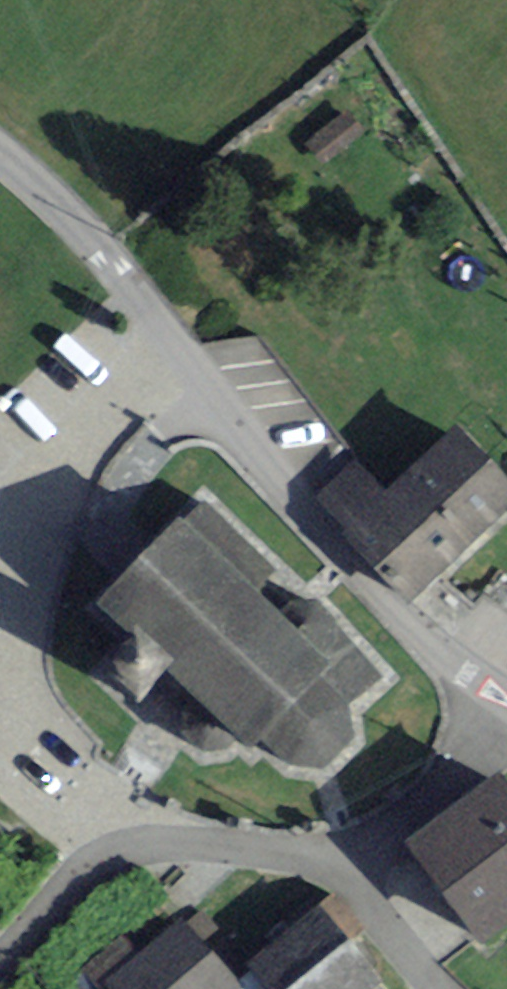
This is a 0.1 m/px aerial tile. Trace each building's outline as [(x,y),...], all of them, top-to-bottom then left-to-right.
[(409,604),(506,512),(506,488),(459,436),(384,506),(357,477),(329,503),(356,532),(348,539),(409,604)] [(381,675),(202,482),(81,591),(256,785),(301,755),(336,766),(366,740),(356,700),(381,675)] [(419,854),(480,935),(506,914),(506,802),(500,792),(419,854)] [(257,971),(271,988),(368,988),(374,985),(320,919),(257,971)] [(108,983),(114,988),(228,988),(232,985),(175,923),(108,983)]
